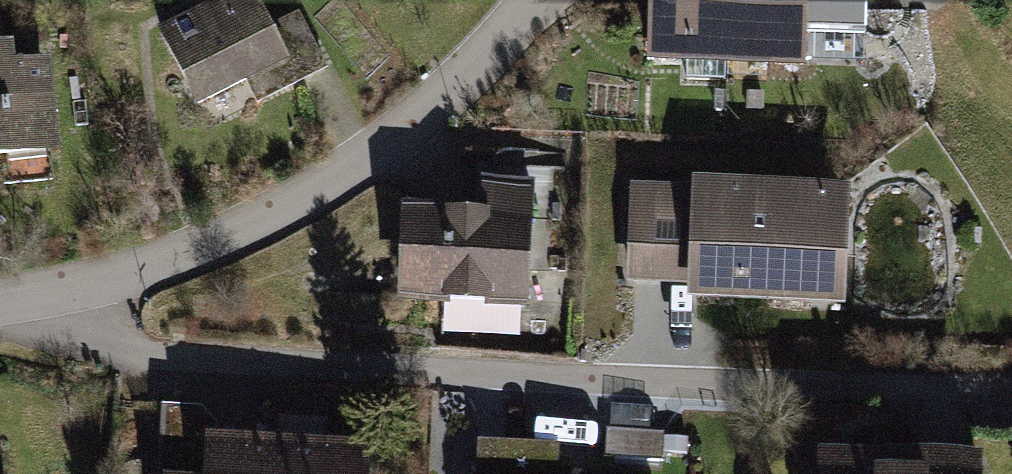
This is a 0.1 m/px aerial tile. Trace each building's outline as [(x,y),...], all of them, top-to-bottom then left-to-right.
[(147,26),(187,106),(241,79),(252,100),(308,73),(320,67),(295,15),(264,30),(249,0),(201,0),(147,26)] [(641,53),(676,54),(675,77),(721,78),(720,65),(722,0),(643,0),(641,53)] [(720,65),(858,70),(861,0),(722,0),(720,65)] [(0,40),(0,177),(59,171),(46,51),(8,55),(6,39),(0,40)] [(476,206),(396,203),(393,297),(524,302),(524,280),(553,281),(557,166),(477,163),(476,206)] [(688,179),(623,176),(618,286),(654,287),(684,289),(688,179)] [(847,184),(688,179),(684,289),(843,295),(847,184)] [(657,426),(602,424),(601,455),(656,456),(657,426)] [(366,436),(265,433),(157,430),(156,473),(365,473),(366,436)] [(553,441),(530,440),(471,438),(469,473),(552,473),(553,441)] [(814,449),(814,473),(978,473),(978,449),(921,449),(814,449)]
